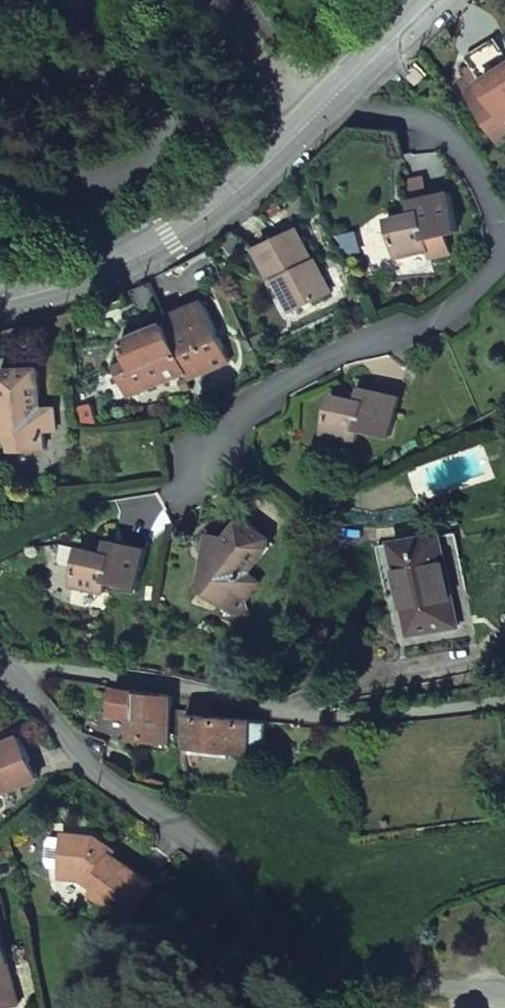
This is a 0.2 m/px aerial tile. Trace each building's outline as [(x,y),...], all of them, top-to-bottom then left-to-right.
[(477,47),(486,63),(471,72),(504,131),(504,30),(477,47)] [(413,71),(403,80),(411,88),(421,80),(413,71)] [(419,211),(387,217),(395,256),(428,249),(426,237),(458,230),(450,191),(417,198),(419,211)] [(311,261),(296,229),(254,249),(269,283),(273,281),(278,279),(293,310),(330,293),(316,259),(311,261)] [(293,310),(278,279),(273,281),(288,312),(293,310)] [(228,362),(203,303),(165,319),(167,324),(178,352),(187,373),(189,379),(228,362)] [(167,324),(123,340),(130,357),(114,364),(121,380),(128,377),(135,395),(185,374),(188,380),(189,379),(187,373),(178,352),(167,324)] [(4,370),(4,395),(0,397),(0,420),(6,415),(11,423),(12,451),(48,449),(47,432),(59,431),(58,408),(44,408),(42,368),(4,370)] [(135,395),(128,377),(121,380),(127,394),(128,397),(135,395)] [(360,402),(363,389),(356,387),(352,400),(360,402)] [(353,427),(384,436),(395,398),(363,389),(360,402),(352,400),(328,393),(318,430),(350,438),(353,427)] [(268,537),(238,514),(223,533),(203,531),(200,549),(210,551),(209,560),(191,581),(218,603),(230,588),(240,596),(254,579),(243,569),(268,537)] [(471,624),(459,533),(396,543),(410,634),(471,624)] [(114,554),(82,549),(76,587),(108,593),(110,581),(142,586),(149,547),(116,542),(114,554)] [(133,720),(132,743),(171,746),(172,735),(173,712),(175,693),(116,686),(112,713),(133,720)] [(203,749),(250,753),(253,720),(212,716),(214,702),(190,699),(190,713),(189,737),(189,754),(202,755),(203,749)] [(173,712),(172,735),(189,737),(190,713),(173,712)] [(264,755),(268,721),(253,720),(250,753),(264,755)] [(38,778),(21,737),(0,745),(0,793),(38,778)] [(151,883),(112,854),(115,850),(95,837),(63,833),(58,868),(80,870),(95,882),(91,888),(88,891),(125,919),(151,883)] [(95,882),(80,870),(58,868),(58,877),(78,879),(91,888),(95,882)] [(16,1004),(5,952),(3,952),(0,936),(0,1007),(16,1004)]
